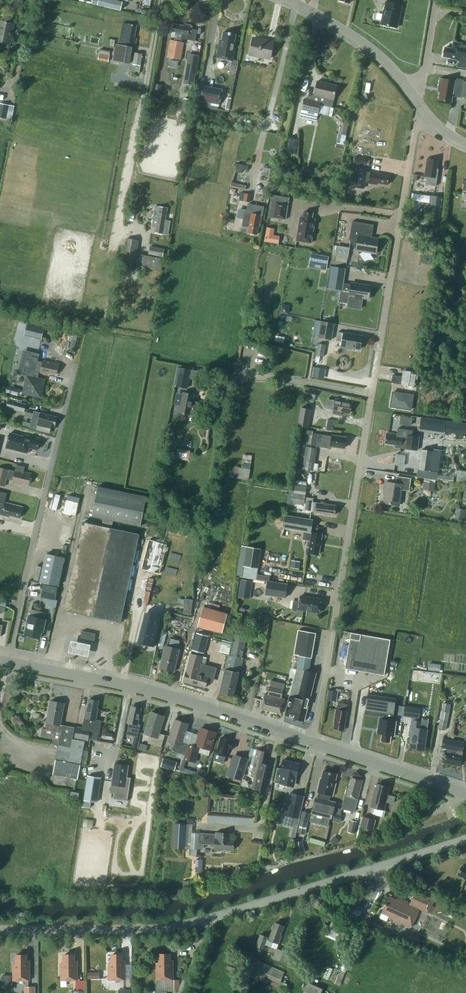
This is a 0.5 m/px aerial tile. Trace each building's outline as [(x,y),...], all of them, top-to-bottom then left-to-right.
[(91,3),(121,10),(123,0),(92,0),(91,3)] [(140,7),(151,8),(152,0),(140,0),(140,7)] [(381,24),(397,27),(402,5),(386,1),(384,10),(385,10),(382,23),(381,23),(381,24)] [(10,44),(15,23),(0,20),(0,41),(10,44)] [(136,45),(137,38),(134,38),(137,25),(123,23),(119,43),(124,43),(124,45),(116,44),(114,60),(129,64),(132,45),(136,45)] [(195,40),(197,30),(191,29),(192,25),(184,24),(184,26),(174,24),(172,31),(172,36),(175,37),(174,40),(171,40),(167,57),(181,60),(184,42),(181,42),(182,38),(195,40)] [(234,43),(236,34),(224,32),(222,40),(220,40),(217,57),(233,61),(236,43),(234,43)] [(250,55),(270,58),(273,41),(253,38),(250,55)] [(444,56),(451,58),(458,59),(457,66),(465,68),(465,44),(462,44),(454,42),(453,48),(445,47),(444,56)] [(109,61),(110,55),(110,50),(100,48),(99,53),(98,59),(109,61)] [(133,64),(140,65),(142,54),(135,52),(133,64)] [(186,68),(183,83),(193,85),(196,67),(198,55),(188,53),(186,65),(187,65),(186,68)] [(460,98),(464,80),(455,78),(455,81),(440,78),(437,92),(440,92),(439,100),(451,102),(452,96),(460,98)] [(302,109),(300,117),(316,120),(314,120),(316,112),(318,113),(332,116),(334,108),(332,108),(332,107),(337,85),(317,81),(314,95),(315,95),(313,101),(304,99),(302,109)] [(201,85),(198,101),(200,101),(219,104),(220,105),(223,89),(201,85)] [(7,119),(10,105),(0,103),(0,118),(7,119)] [(286,151),(293,153),(296,137),(289,136),(286,151)] [(354,163),(365,165),(366,158),(355,156),(354,163)] [(426,184),(436,186),(438,171),(436,171),(438,160),(430,159),(427,158),(425,176),(427,176),(426,184)] [(353,180),(352,186),(364,188),(365,181),(369,182),(369,183),(377,184),(377,182),(388,184),(389,175),(371,171),(369,171),(368,172),(367,172),(367,171),(367,170),(355,168),(353,180)] [(240,200),(250,202),(251,194),(241,192),(240,200)] [(273,218),(286,220),(288,203),(276,201),(273,218)] [(242,211),(241,215),(244,215),(242,226),(249,227),(248,232),(257,234),(258,226),(260,226),(264,207),(248,204),(247,212),(242,211)] [(155,232),(168,234),(171,221),(165,220),(167,208),(155,206),(152,226),(156,227),(155,232)] [(296,241),(311,243),(316,219),(313,218),(314,212),(303,211),(302,216),(300,216),(296,241)] [(372,234),(374,225),(352,221),(349,240),(359,254),(364,251),(376,253),(379,239),(369,237),(370,234),(372,234)] [(279,242),(279,234),(274,234),(274,227),(266,226),(265,241),(279,242)] [(123,269),(120,282),(126,283),(128,270),(134,271),(140,240),(126,238),(121,269),(123,269)] [(334,244),(333,254),(347,257),(349,246),(334,244)] [(311,253),(309,267),(326,270),(329,256),(311,253)] [(333,266),(329,288),(341,290),(339,302),(348,303),(348,306),(360,308),(362,297),(369,298),(371,286),(351,283),(351,284),(343,282),(345,268),(333,266)] [(282,304),(280,311),(288,313),(290,306),(282,304)] [(319,337),(331,339),(334,323),(322,321),(319,337)] [(341,347),(352,349),(352,347),(360,349),(362,336),(344,332),(344,333),(338,332),(336,340),(342,341),(341,347)] [(319,343),(316,355),(323,356),(326,344),(319,343)] [(29,351),(25,369),(28,370),(23,392),(40,396),(44,379),(38,378),(39,371),(41,371),(40,373),(48,374),(48,372),(56,374),(59,363),(43,359),(42,361),(37,360),(39,353),(29,351)] [(311,376),(323,378),(325,368),(313,366),(311,376)] [(176,386),(187,388),(189,378),(194,379),(196,372),(191,371),(191,369),(180,367),(176,386)] [(405,370),(402,384),(409,385),(413,386),(415,386),(416,381),(417,374),(417,372),(405,370)] [(8,385),(6,392),(18,395),(20,388),(8,385)] [(179,412),(195,415),(198,415),(200,404),(198,402),(193,401),(194,394),(183,392),(183,394),(177,392),(175,404),(181,405),(179,412)] [(391,406),(411,409),(413,395),(393,392),(391,406)] [(350,412),(352,401),(336,398),(336,400),(328,399),(326,407),(334,409),(334,411),(341,413),(342,411),(350,412)] [(6,408),(24,412),(27,404),(8,399),(6,408)] [(301,407),(298,425),(308,427),(311,409),(301,407)] [(30,428),(49,432),(51,426),(54,427),(57,419),(49,417),(49,415),(41,413),(41,415),(34,413),(30,428)] [(420,417),(418,432),(465,438),(465,422),(420,417)] [(332,430),(333,419),(327,418),(325,429),(332,430)] [(387,432),(385,443),(396,445),(395,447),(417,450),(419,436),(412,435),(413,430),(398,428),(397,433),(387,432)] [(29,447),(37,449),(40,438),(25,434),(24,436),(10,432),(6,447),(28,453),(29,447)] [(318,434),(317,446),(331,448),(331,445),(337,446),(345,447),(346,438),(339,437),(339,436),(332,435),(332,436),(318,434)] [(303,469),(314,470),(317,448),(306,446),(303,469)] [(189,457),(190,449),(178,448),(177,456),(189,457)] [(419,469),(431,471),(433,451),(422,449),(419,469)] [(248,479),(250,468),(237,466),(236,477),(248,479)] [(31,473),(16,469),(15,471),(0,467),(0,485),(5,486),(7,478),(13,480),(13,482),(20,484),(21,482),(29,484),(31,476),(31,473)] [(409,490),(411,478),(397,476),(396,483),(386,482),(384,489),(386,489),(384,502),(399,505),(402,489),(409,490)] [(290,490),(288,502),(293,503),(304,504),(306,485),(307,481),(296,480),(295,484),(295,490),(290,490)] [(423,487),(433,489),(434,483),(424,481),(423,487)] [(92,516),(141,526),(147,496),(98,486),(92,516)] [(9,516),(9,515),(20,517),(23,507),(5,502),(7,493),(0,491),(0,514),(9,516)] [(328,504),(314,502),(314,498),(307,497),(306,501),(305,509),(311,510),(311,511),(316,512),(316,513),(326,514),(327,513),(334,515),(336,505),(328,504)] [(63,499),(62,513),(76,514),(76,500),(63,499)] [(454,518),(465,520),(465,508),(456,507),(454,518)] [(286,515),(284,528),(304,531),(303,540),(308,540),(306,552),(318,554),(322,534),(311,532),(313,520),(286,515)] [(64,610),(121,622),(120,622),(139,534),(112,528),(114,520),(101,518),(100,526),(83,522),(64,609),(64,610)] [(52,521),(46,523),(52,536),(58,533),(52,521)] [(247,546),(243,566),(244,566),(258,568),(261,548),(247,546)] [(40,581),(59,585),(65,557),(46,554),(40,581)] [(156,559),(153,583),(170,586),(173,562),(156,559)] [(239,591),(250,593),(253,581),(241,579),(239,591)] [(268,581),(266,594),(286,597),(288,584),(269,581),(268,581)] [(41,597),(56,600),(58,588),(43,585),(41,597)] [(300,601),(293,600),(292,608),(294,610),(296,611),(298,609),(319,612),(321,599),(301,595),(300,601)] [(198,626),(222,633),(227,614),(203,607),(198,626)] [(43,632),(46,620),(44,619),(46,612),(32,609),(30,616),(29,615),(25,634),(40,638),(42,632),(43,632)] [(153,646),(154,646),(161,615),(161,616),(145,612),(146,611),(145,611),(137,642),(138,642),(153,645),(153,646)] [(81,638),(94,640),(96,633),(82,631),(81,638)] [(297,668),(295,678),(297,678),(296,682),(297,682),(293,697),(290,696),(285,715),(293,717),(293,718),(304,721),(316,672),(309,671),(315,634),(298,631),(294,654),(300,655),(297,668)] [(192,650),(204,653),(209,635),(196,632),(192,650)] [(383,675),(384,675),(391,639),(351,632),(345,668),(346,668),(383,675)] [(231,654),(242,656),(246,637),(235,634),(231,654)] [(178,648),(180,640),(171,638),(169,646),(165,645),(160,668),(173,671),(174,671),(180,649),(178,648)] [(456,640),(437,638),(436,647),(454,649),(456,640)] [(229,653),(230,642),(220,641),(219,651),(229,653)] [(91,648),(71,644),(69,655),(89,659),(91,648)] [(217,668),(205,665),(207,657),(191,653),(183,681),(205,687),(208,678),(214,680),(217,668)] [(220,692),(235,696),(241,672),(240,672),(244,658),(229,655),(225,669),(220,692)] [(271,680),(268,694),(265,694),(261,709),(281,714),(285,698),(282,698),(285,683),(271,680)] [(329,698),(335,700),(337,691),(331,689),(329,698)] [(381,718),(380,718),(377,733),(382,733),(381,740),(390,742),(391,735),(394,735),(396,721),(392,720),(392,717),(393,717),(396,698),(368,694),(365,713),(381,715),(381,718)] [(90,731),(92,731),(99,733),(102,720),(96,719),(98,708),(97,708),(99,700),(89,699),(88,707),(87,706),(85,718),(85,721),(84,721),(83,728),(77,727),(75,737),(81,738),(89,739),(90,731)] [(59,745),(53,774),(78,779),(81,764),(85,765),(88,751),(83,750),(85,741),(72,739),(74,728),(60,726),(65,703),(51,700),(46,722),(48,722),(47,729),(42,728),(40,736),(53,738),(52,744),(59,745)] [(347,711),(348,704),(338,702),(337,709),(336,709),(335,720),(336,721),(334,728),(343,730),(347,711)] [(438,728),(445,729),(451,704),(443,703),(438,728)] [(403,716),(419,719),(421,708),(405,705),(403,716)] [(127,734),(138,736),(140,724),(137,724),(141,708),(133,706),(131,717),(129,716),(128,722),(131,723),(130,725),(129,724),(127,734)] [(148,743),(161,747),(165,735),(159,733),(165,716),(151,711),(144,733),(150,735),(148,743)] [(427,729),(429,720),(429,718),(422,717),(422,721),(412,719),(410,731),(412,732),(409,747),(424,750),(427,729)] [(185,755),(188,744),(189,742),(183,740),(188,723),(175,719),(168,741),(174,743),(172,751),(185,755)] [(214,738),(216,732),(201,727),(196,745),(211,749),(214,740),(214,738)] [(235,743),(230,742),(231,740),(221,737),(216,752),(213,760),(223,763),(225,755),(226,756),(229,747),(234,748),(235,743)] [(464,742),(453,740),(443,738),(442,747),(448,748),(445,763),(460,766),(463,751),(464,742)] [(185,755),(184,759),(194,762),(198,747),(188,744),(185,755)] [(254,765),(251,775),(255,776),(252,787),(262,790),(268,765),(263,764),(266,751),(258,749),(256,757),(253,756),(251,764),(254,765)] [(232,763),(228,776),(241,780),(245,767),(248,758),(235,754),(232,763)] [(278,767),(274,782),(275,782),(294,786),(294,784),(300,763),(284,759),(281,768),(278,768),(278,767)] [(112,781),(111,792),(114,792),(113,799),(128,801),(131,777),(126,777),(128,765),(117,764),(115,763),(112,781)] [(317,792),(313,809),(310,821),(329,826),(332,814),(335,802),(329,801),(331,795),(333,796),(336,782),(335,781),(337,773),(324,770),(321,782),(320,782),(317,792)] [(91,807),(91,801),(97,802),(101,777),(87,775),(84,800),(83,806),(91,807)] [(342,808),(355,812),(363,780),(352,777),(349,788),(347,788),(342,808)] [(384,809),(386,801),(393,803),(395,796),(387,794),(389,786),(377,783),(375,791),(374,791),(371,806),(384,809)] [(277,797),(279,788),(272,787),(270,796),(277,797)] [(290,792),(285,815),(299,819),(305,795),(290,792)] [(375,819),(363,816),(363,818),(361,826),(373,829),(375,819)] [(298,832),(305,834),(308,822),(300,820),(298,832)] [(357,821),(351,820),(348,832),(354,833),(357,821)] [(186,824),(174,823),(173,847),(185,848),(186,824)] [(203,848),(204,844),(215,844),(215,849),(221,850),(221,848),(234,849),(234,840),(230,840),(230,833),(216,832),(216,834),(199,833),(199,837),(192,836),(191,848),(198,849),(198,847),(203,848)] [(435,899),(416,891),(410,904),(397,898),(397,899),(389,896),(382,912),(389,915),(389,917),(411,927),(419,908),(428,912),(435,899)] [(279,943),(282,935),(281,934),(284,925),(275,922),(269,939),(267,939),(268,937),(260,934),(256,947),(263,949),(265,944),(276,948),(277,948),(278,943),(279,943)] [(411,945),(417,947),(421,939),(415,936),(411,945)] [(289,952),(277,948),(276,948),(273,957),(286,962),(289,952)] [(13,964),(13,980),(30,980),(30,961),(26,961),(26,954),(16,954),(16,964),(13,964)] [(74,961),(74,954),(64,954),(64,963),(61,963),(61,980),(78,980),(77,961),(74,961)] [(122,954),(112,954),(112,963),(108,963),(108,980),(125,979),(125,961),(122,961),(122,954)] [(160,954),(160,963),(156,963),(156,979),(173,979),(173,961),(169,961),(169,954),(160,954)] [(284,972),(250,956),(249,957),(250,957),(244,971),(278,986),(284,972)] [(0,980),(0,985),(11,990),(11,975),(3,975),(0,980)] [(322,989),(308,983),(303,992),(321,992),(322,989)]
